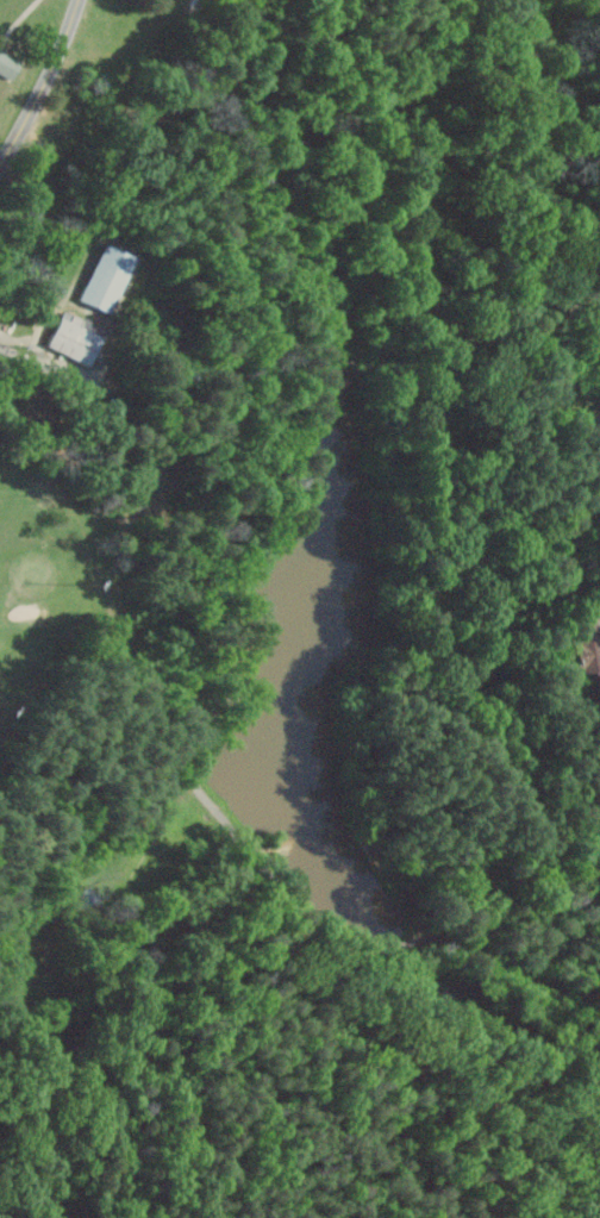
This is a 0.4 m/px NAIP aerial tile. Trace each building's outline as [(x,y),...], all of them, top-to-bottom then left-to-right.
[(13,81),(25,61),(0,50),(0,74),(13,81)] [(80,300),(111,312),(134,255),(102,243),(80,300)] [(90,365),(107,326),(84,317),(84,319),(64,310),(48,346),(90,365)]
